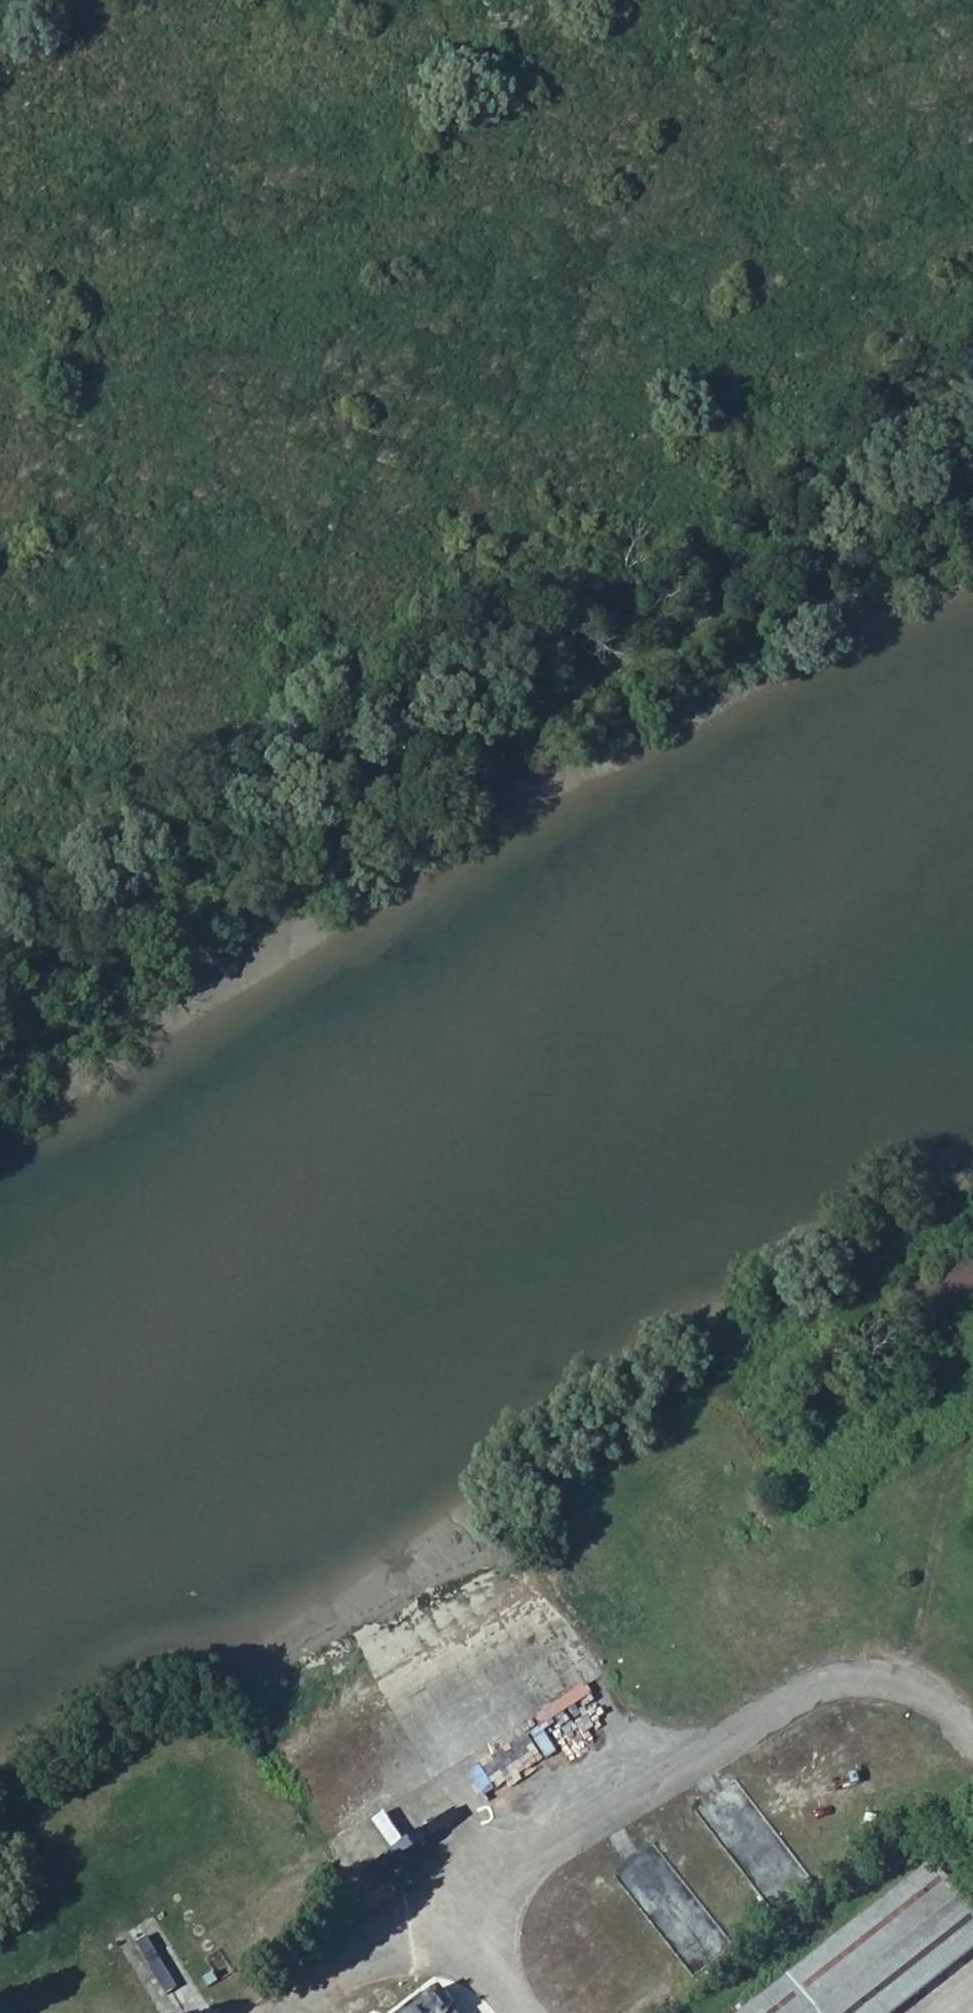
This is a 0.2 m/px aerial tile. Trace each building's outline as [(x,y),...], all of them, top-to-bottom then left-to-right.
[(972,1259),(914,1289),(930,1321),(972,1300),(972,1260),(972,1259)] [(812,1883),(735,1783),(696,1811),(774,1911),(812,1883)] [(730,1948),(653,1847),(615,1875),(694,1976),(730,1948)] [(736,2012),(884,2012),(972,1942),(972,1919),(926,1860),(736,2012)] [(428,1992),(418,2000),(414,1995),(392,2012),(445,2012),(428,1992)]
